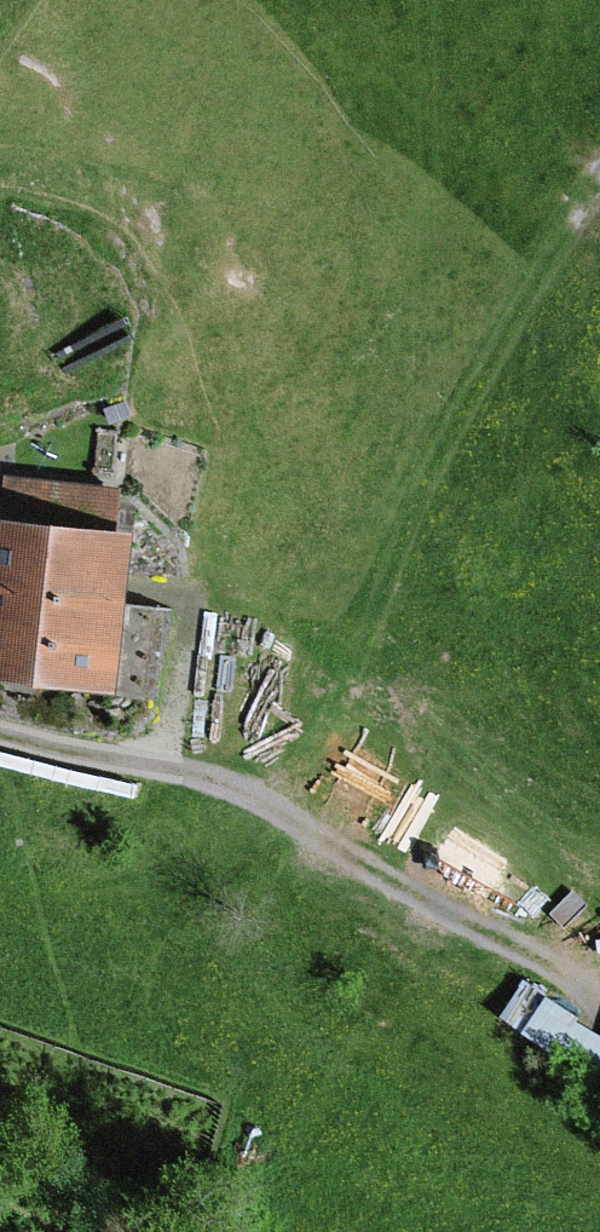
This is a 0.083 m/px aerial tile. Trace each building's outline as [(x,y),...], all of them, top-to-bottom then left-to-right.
[(0,525),(0,690),(109,703),(127,540),(133,540),(138,496),(23,483),(18,527),(0,525)] [(538,1007),(519,1038),(599,1086),(599,1044),(538,1007)]
